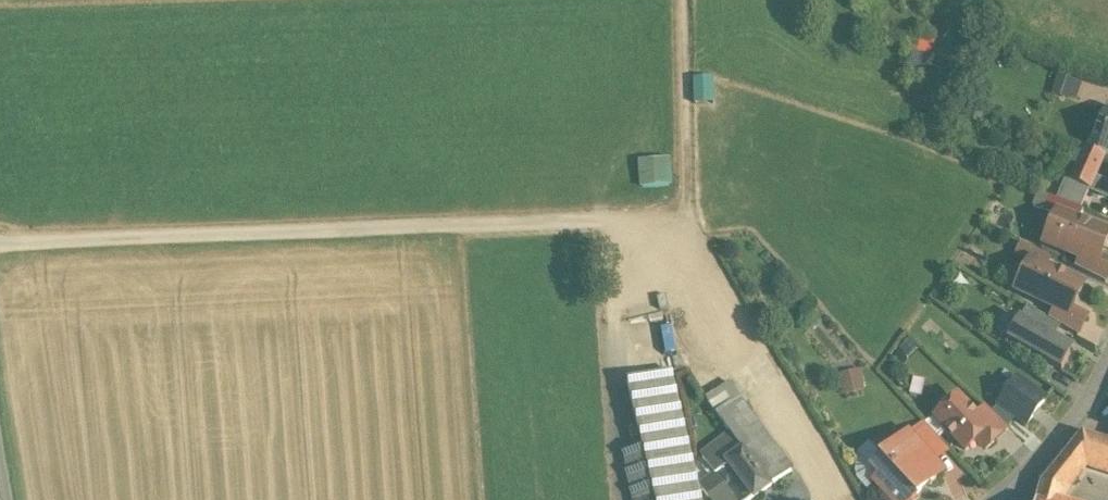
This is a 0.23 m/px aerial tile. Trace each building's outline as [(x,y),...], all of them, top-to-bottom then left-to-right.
[(937,38),(920,33),(909,71),(925,76),(937,38)] [(1083,81),(1059,74),(1054,92),(1077,99),(1083,81)] [(694,102),(714,102),(714,78),(695,78),(694,102)] [(1106,133),(1097,153),(1107,158),(1107,134),(1106,133)] [(1086,148),(1072,180),(1090,188),(1095,176),(1104,156),(1097,153),(1086,148)] [(643,189),(673,186),(670,158),(640,162),(643,189)] [(1095,176),(1090,188),(1107,196),(1107,182),(1095,176)] [(1080,208),(1090,188),(1072,180),(1066,177),(1056,198),(1063,201),(1080,208)] [(1058,212),(1063,201),(1056,198),(1038,192),(1034,202),(1058,212)] [(1059,212),(1049,234),(1069,243),(1067,249),(1084,257),(1096,262),(1099,257),(1107,235),(1107,233),(1059,212)] [(1052,256),(1023,241),(1017,253),(1034,262),(1034,261),(1046,267),(1052,256)] [(1084,257),(1079,269),(1105,283),(1107,277),(1107,261),(1099,257),(1096,262),(1084,257)] [(1046,267),(1034,261),(1034,262),(1023,283),(1044,293),(1042,298),(1059,307),(1070,313),(1072,310),(1083,286),(1046,267)] [(1051,320),(1027,305),(1020,317),(1054,336),(1061,326),(1051,320)] [(1070,313),(1059,307),(1051,320),(1061,326),(1078,335),(1087,317),(1072,310),(1070,313)] [(1054,336),(1020,317),(1008,338),(1062,370),(1074,349),(1054,336)] [(857,370),(840,375),(844,389),(861,385),(857,370)] [(670,371),(626,381),(638,436),(622,439),(629,484),(633,499),(700,499),(670,371)] [(1045,399),(1018,379),(1000,402),(1027,422),(1045,399)] [(727,384),(705,399),(716,415),(738,399),(727,384)] [(977,416),(969,407),(968,409),(958,397),(940,412),(950,424),(946,427),(965,449),(977,439),(985,448),(997,437),(977,416)] [(790,471),(738,399),(716,415),(731,436),(743,453),(768,488),(790,471)] [(1008,427),(988,407),(977,416),(997,437),(1008,427)] [(947,451),(921,422),(906,435),(933,464),(947,451)] [(872,466),(881,476),(875,482),(892,499),(912,499),(917,496),(915,494),(940,472),(933,464),(906,435),(872,466)] [(1082,435),(1044,482),(1043,481),(1043,485),(1064,491),(1083,468),(1087,465),(1107,473),(1107,443),(1082,435)] [(731,436),(700,457),(715,474),(716,474),(716,475),(729,464),(743,453),(731,436)] [(768,488),(743,453),(729,464),(739,478),(754,498),(768,488)] [(715,474),(699,486),(708,498),(725,486),(716,475),(716,474),(715,474)] [(734,481),(749,499),(751,499),(754,498),(739,478),(734,481)] [(1043,485),(1038,499),(1061,499),(1064,491),(1043,485)] [(708,498),(710,499),(735,499),(725,486),(708,498)]
